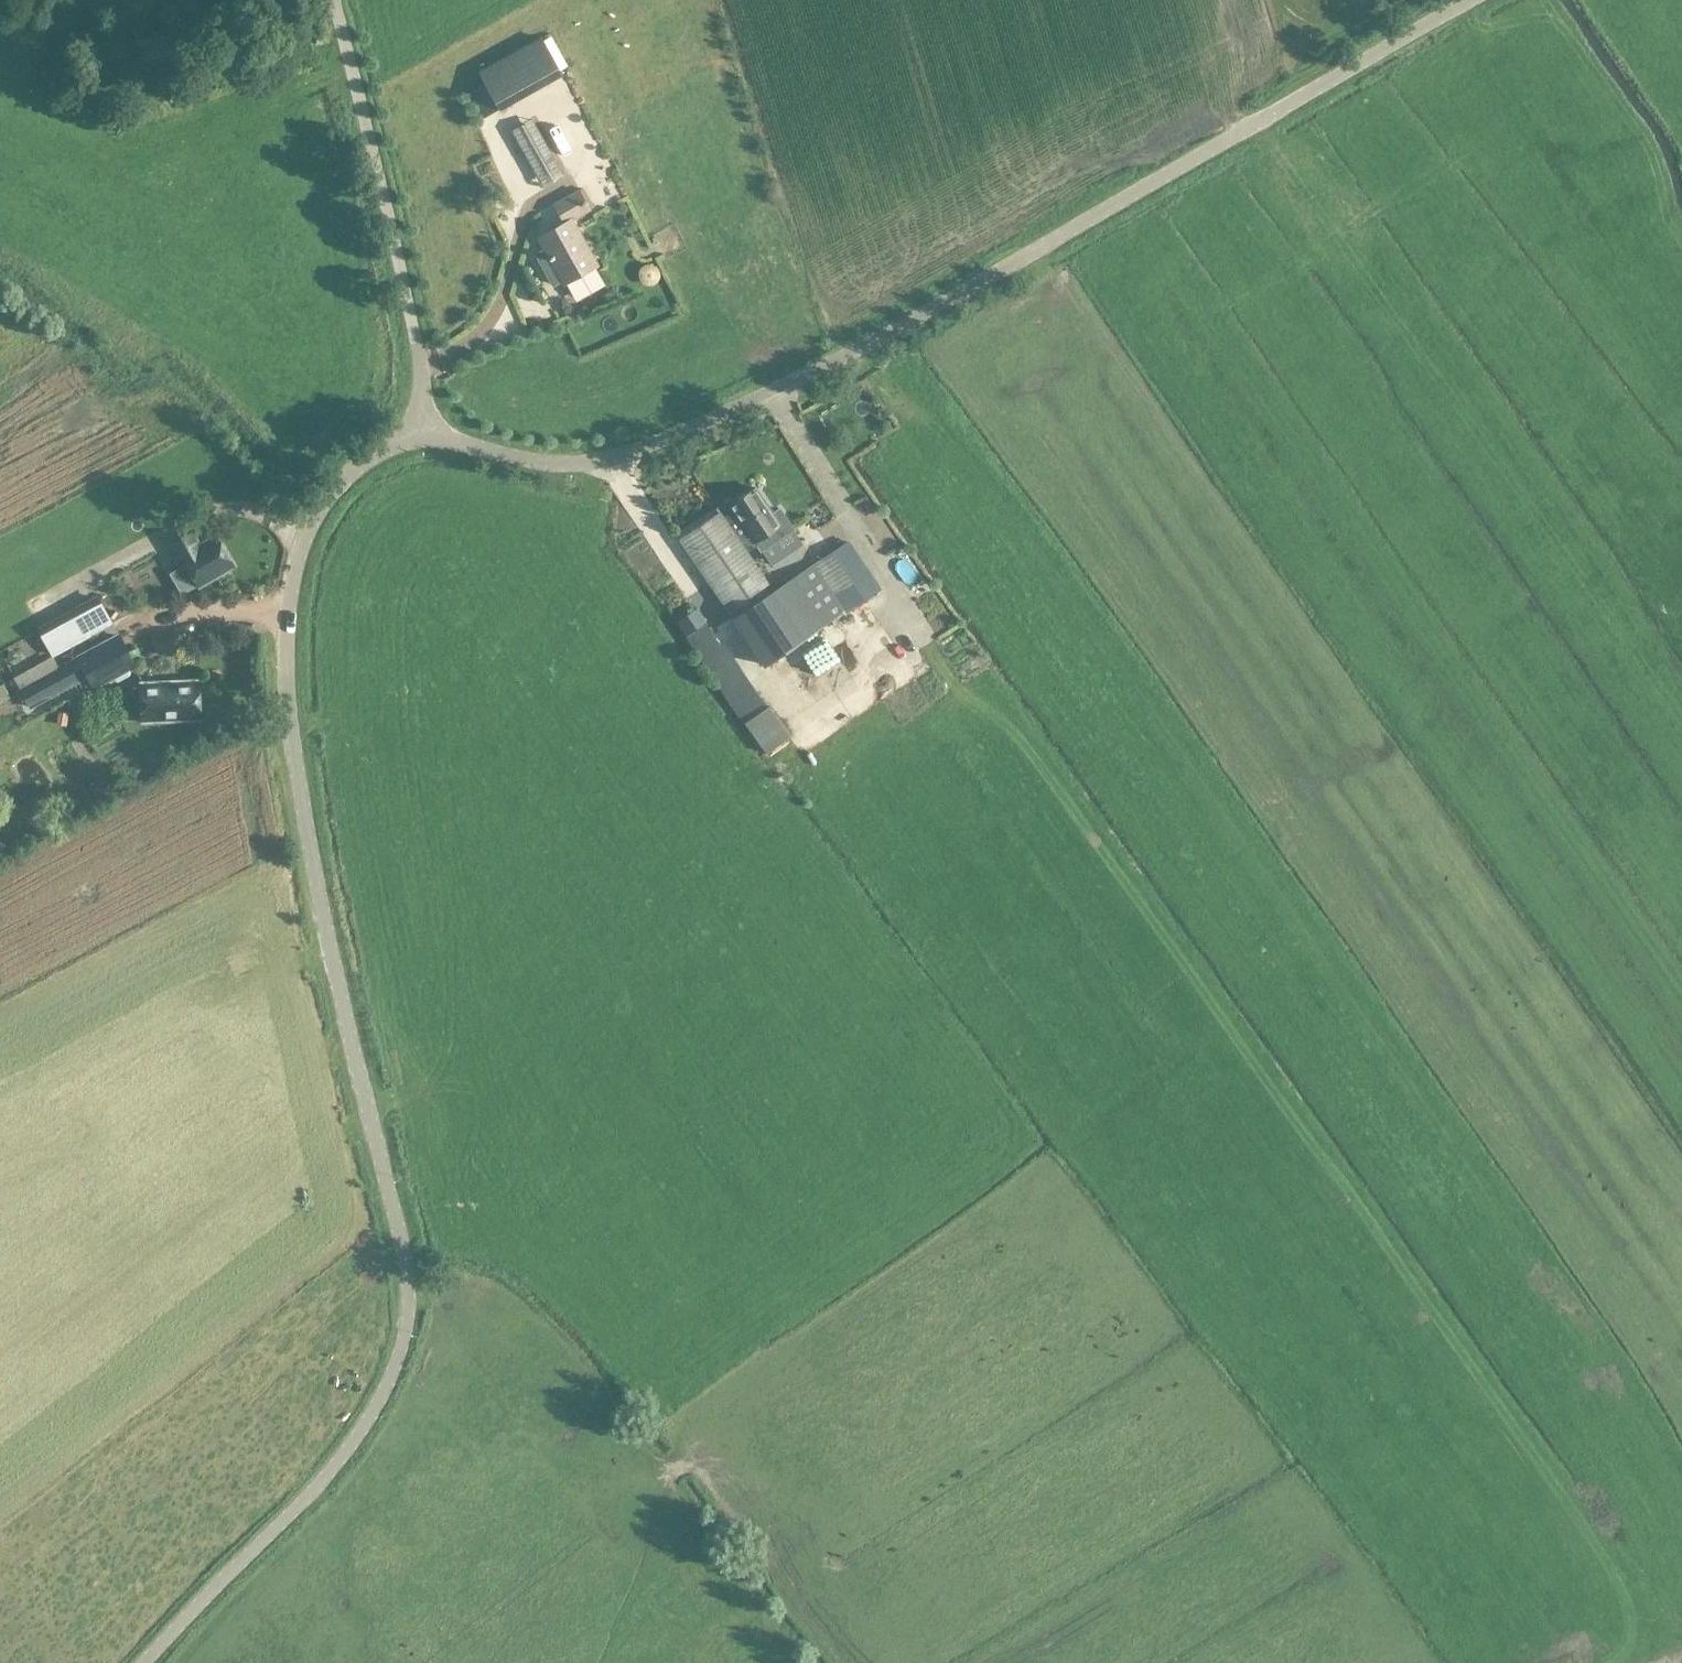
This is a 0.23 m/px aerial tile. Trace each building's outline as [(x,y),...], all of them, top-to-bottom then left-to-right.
[(515,101),(494,64),(479,72),(499,109),(515,101)] [(532,120),(525,124),(546,163),(533,171),(542,186),(562,175),(532,120)] [(533,171),(546,163),(525,124),(512,132),(533,171)] [(596,266),(571,221),(590,210),(579,191),(554,205),(564,224),(539,238),(545,249),(536,255),(553,285),(562,280),(565,284),(596,266)] [(595,232),(585,239),(594,253),(605,246),(595,232)] [(761,552),(795,529),(780,507),(773,512),(756,488),(732,504),(729,501),(718,508),(718,507),(717,508),(719,513),(720,512),(728,524),(743,545),(747,552),(757,545),(761,552)] [(743,545),(728,524),(720,512),(719,513),(681,539),(733,616),(732,617),(765,665),(844,612),(833,595),(852,583),(831,552),(787,582),(778,570),(765,578),(747,552),(743,545)] [(174,545),(199,586),(233,566),(215,537),(196,548),(189,536),(174,545)] [(159,588),(181,584),(178,567),(156,571),(159,588)] [(870,623),(889,610),(877,593),(858,606),(870,623)] [(115,624),(99,594),(37,627),(53,657),(115,624)] [(694,648),(713,635),(705,623),(686,636),(694,648)] [(133,666),(118,636),(19,690),(26,702),(86,670),(95,687),(133,666)] [(141,684),(142,686),(126,687),(128,720),(143,719),(143,721),(198,719),(197,681),(141,684)]
